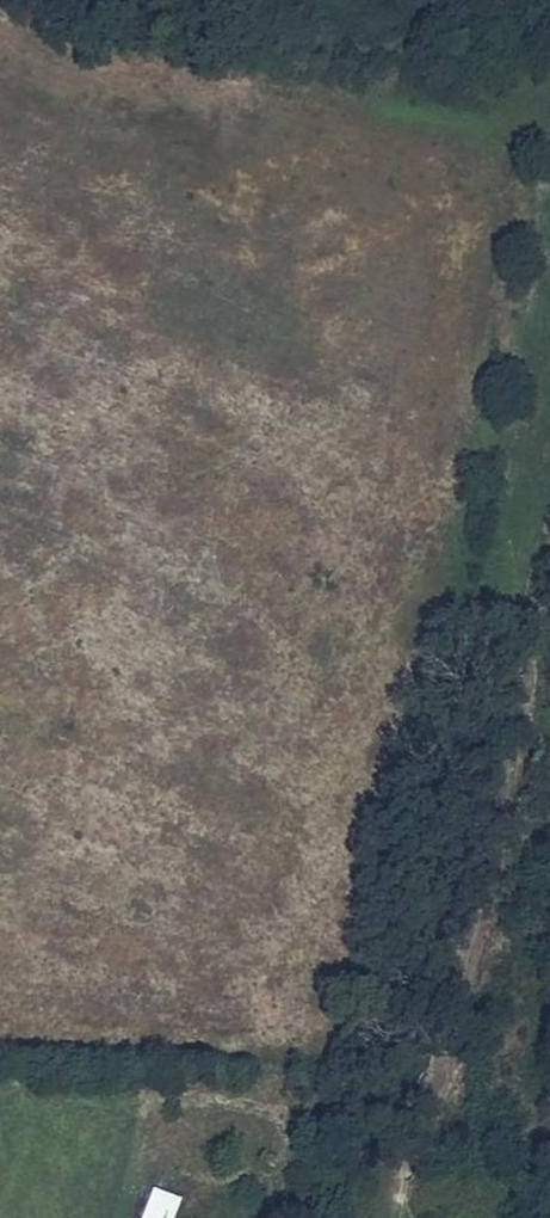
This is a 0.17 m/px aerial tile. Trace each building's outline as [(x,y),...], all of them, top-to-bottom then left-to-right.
[(175,1192),(148,1181),(135,1216),(141,1217),(165,1217),(175,1192)]
